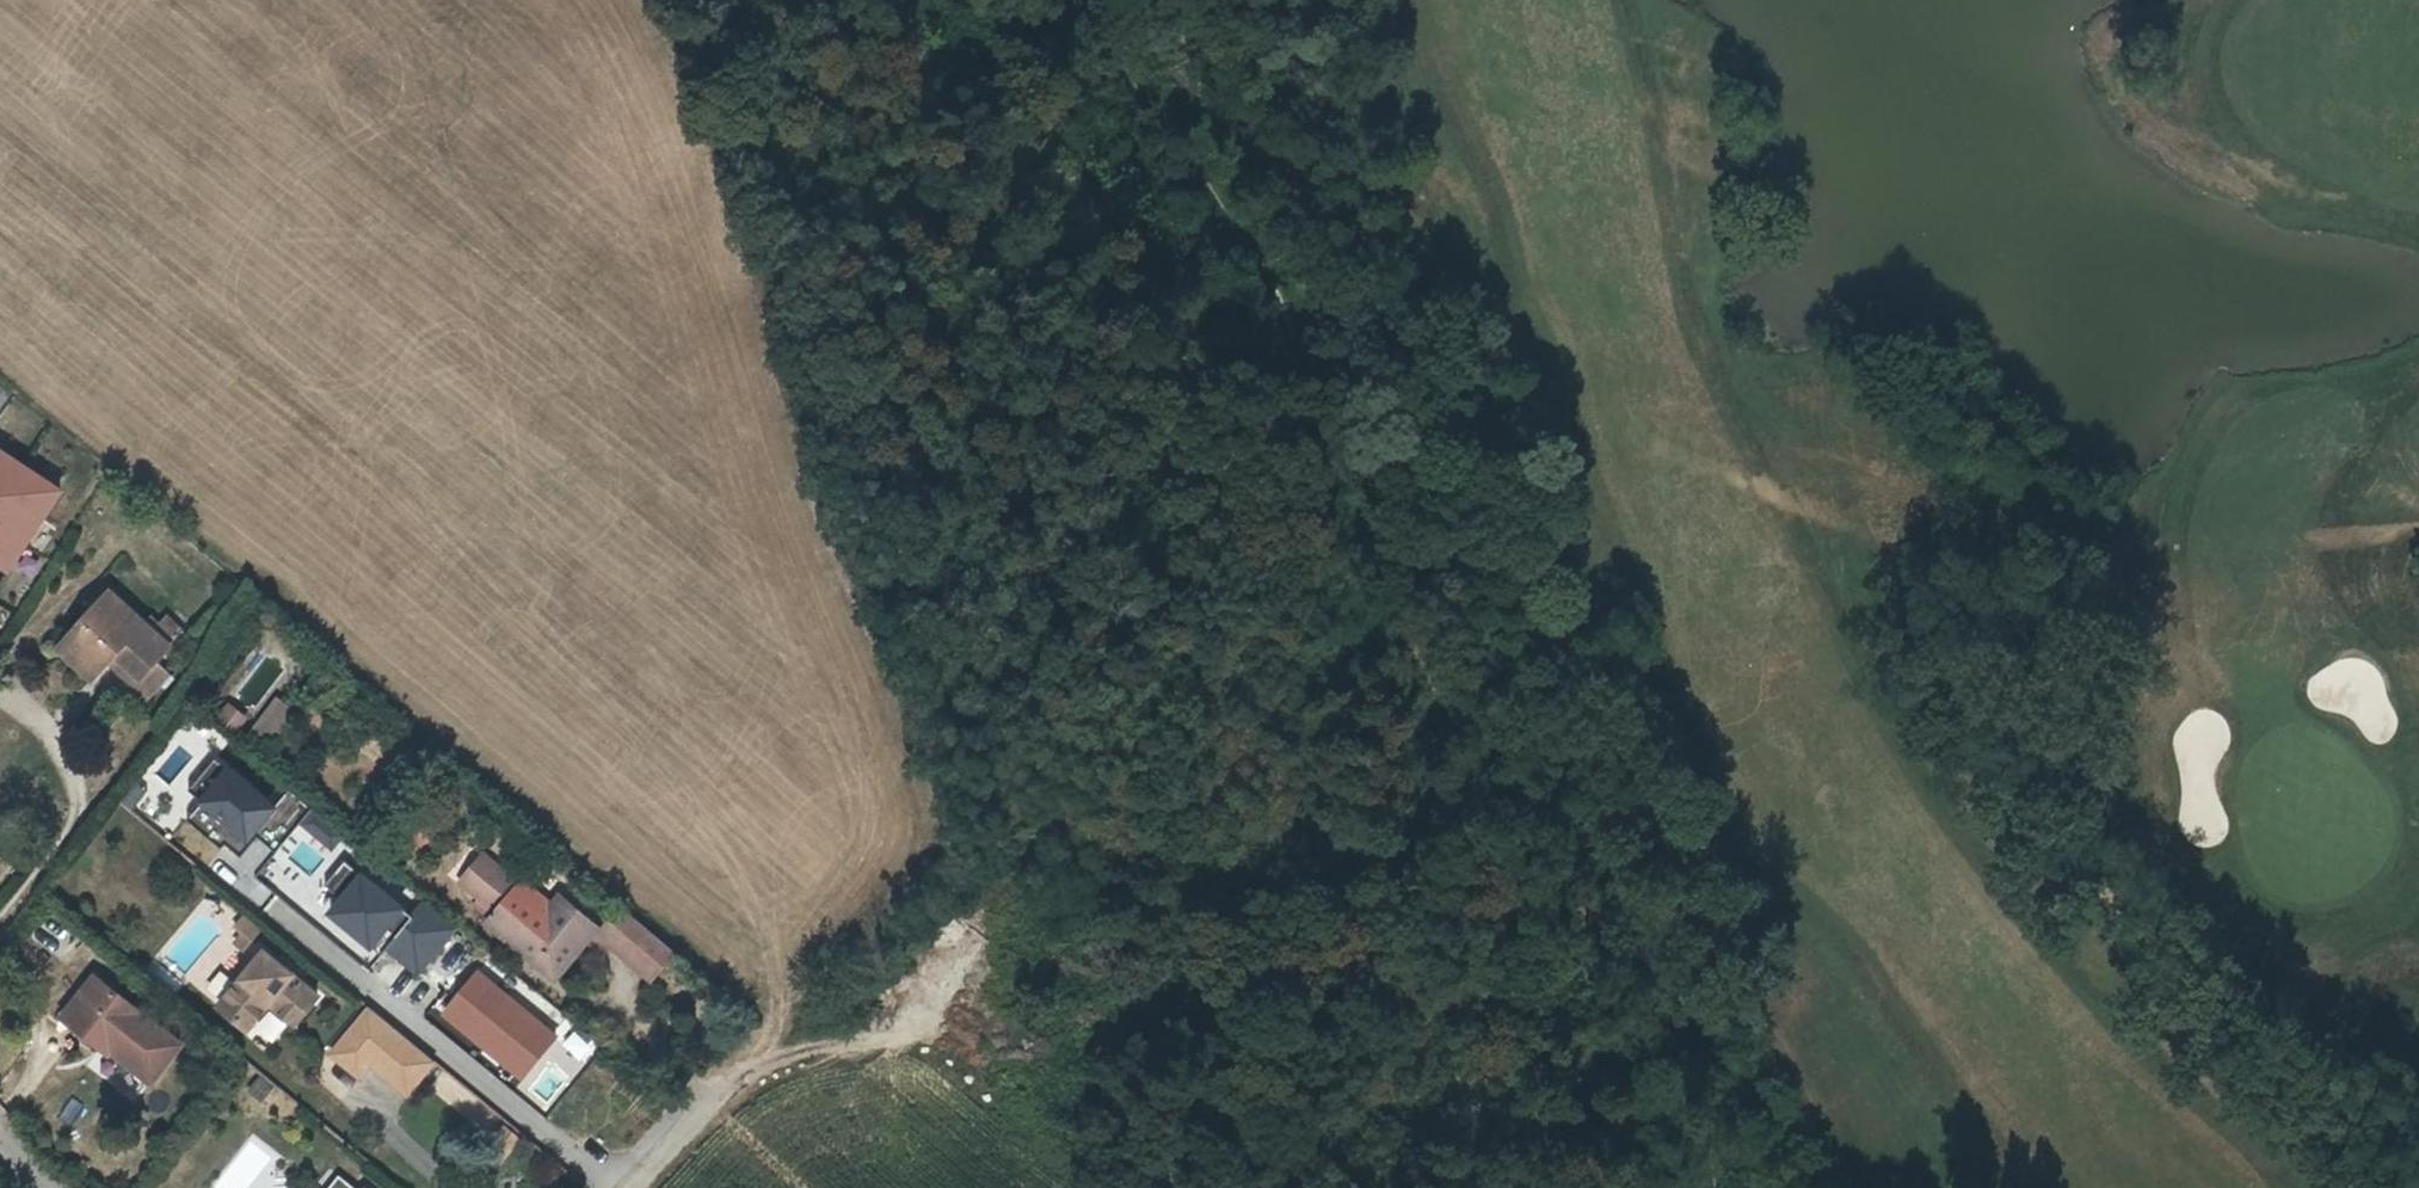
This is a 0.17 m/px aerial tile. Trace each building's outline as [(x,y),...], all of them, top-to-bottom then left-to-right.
[(0,451),(0,567),(9,573),(62,491),(0,451)] [(137,682),(168,651),(109,596),(64,644),(96,675),(103,668),(113,655),(122,666),(137,682)] [(96,675),(64,644),(53,655),(86,686),(96,675)] [(111,678),(122,666),(113,655),(103,668),(111,678)] [(214,717),(234,733),(246,718),(226,702),(214,717)] [(295,718),(281,709),(257,734),(271,745),(295,718)] [(190,792),(202,802),(189,817),(238,857),(250,841),(273,859),(300,826),(311,812),(288,794),(275,810),(215,761),(190,792)] [(344,839),(311,812),(300,826),(333,853),(344,839)] [(523,889),(484,857),(464,881),(483,897),(476,905),(494,920),(490,924),(555,977),(588,939),(601,950),(609,941),(654,978),(672,957),(617,912),(598,935),(593,932),(595,930),(574,912),(566,923),(523,889)] [(412,917),(344,864),(328,885),(342,896),(326,916),(380,958),(385,952),(412,917)] [(556,907),(527,884),(523,889),(566,923),(574,912),(561,901),(556,907)] [(422,905),(412,917),(385,952),(417,977),(454,930),(422,905)] [(312,1002),(262,962),(215,1015),(243,1037),(264,1013),(289,1031),(312,1002)] [(558,1036),(479,975),(445,1019),(523,1080),(558,1036)] [(170,1051),(87,981),(58,1014),(141,1084),(170,1051)] [(369,1011),(341,1044),(330,1057),(356,1079),(367,1066),(404,1097),(432,1064),(369,1011)]
